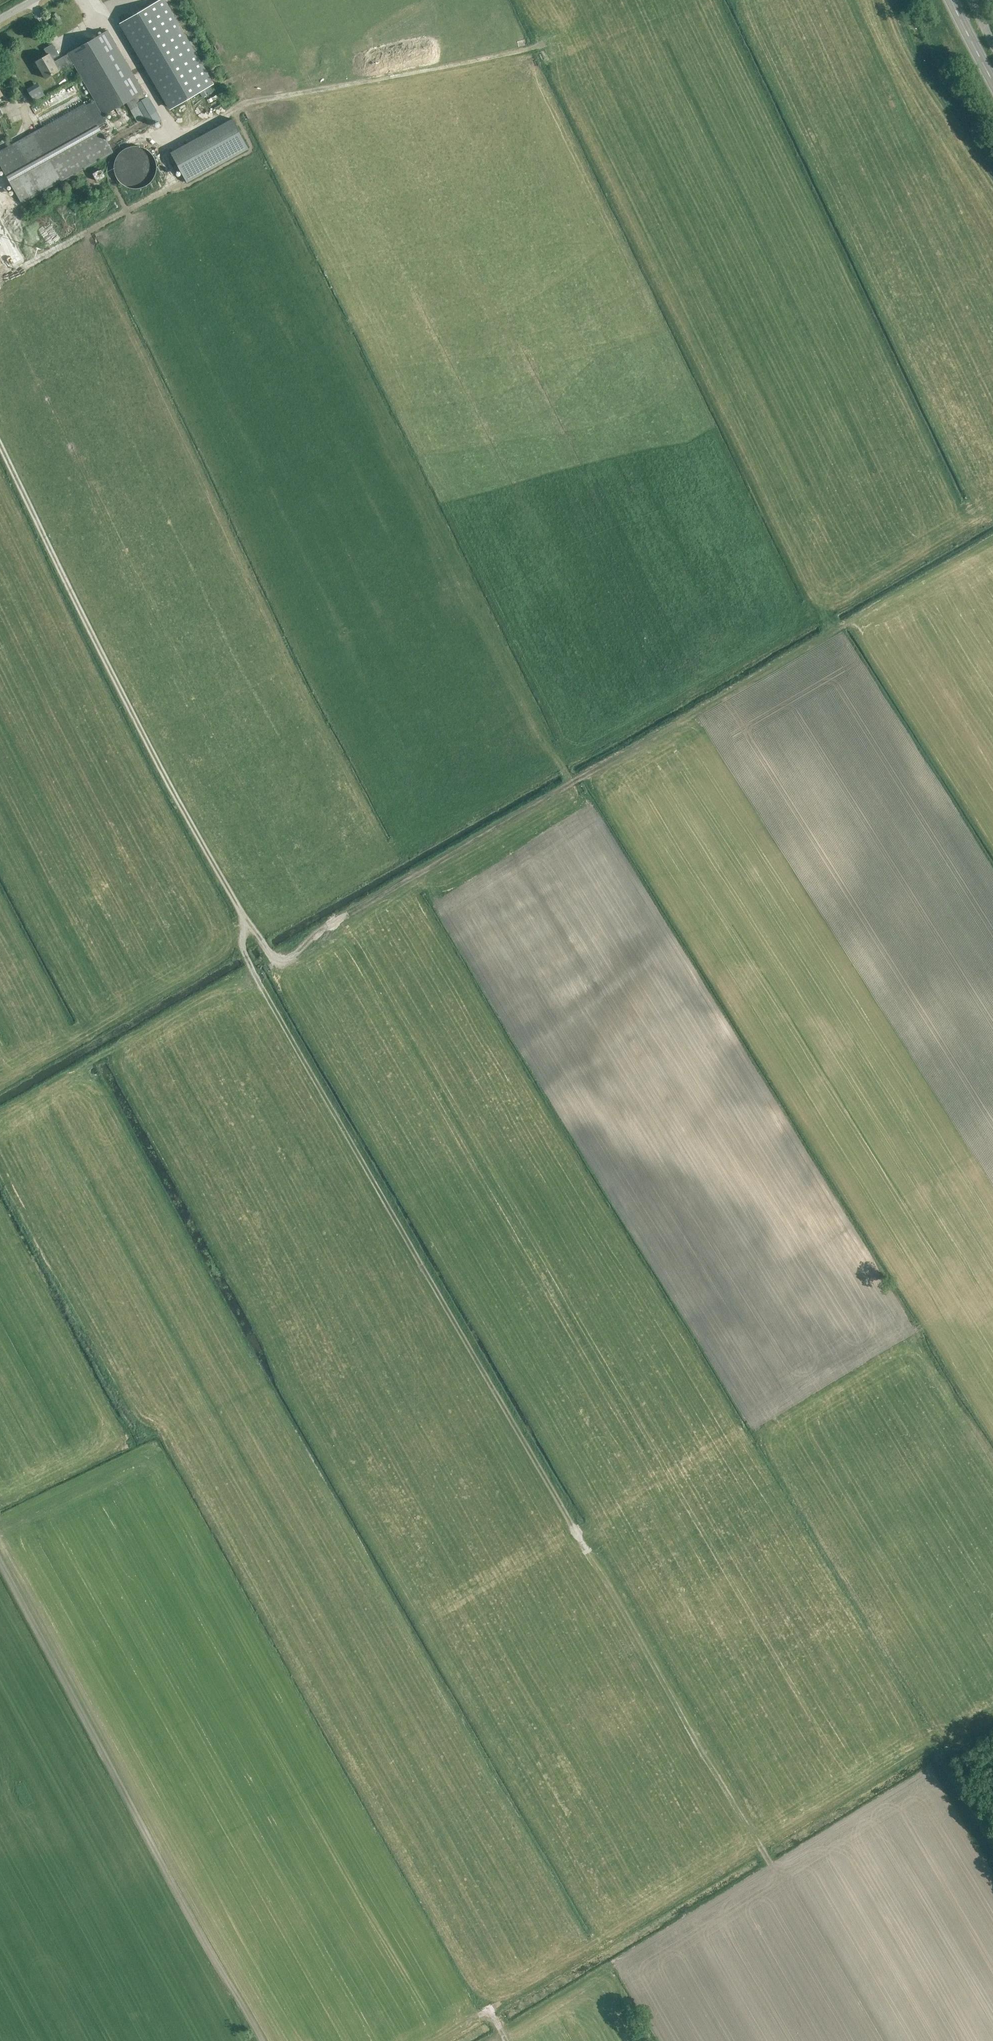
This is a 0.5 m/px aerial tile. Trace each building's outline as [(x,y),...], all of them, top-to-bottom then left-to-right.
[(121,22),(171,109),(212,86),(162,0),(159,0),(121,22)] [(0,153),(0,164),(21,200),(111,150),(93,119),(102,114),(103,115),(126,102),(137,122),(145,117),(150,125),(160,119),(147,97),(146,98),(142,92),(143,92),(107,30),(53,61),(52,59),(59,55),(53,44),(43,50),(47,55),(35,62),(45,79),(65,67),(66,69),(74,64),(99,108),(90,113),(86,105),(0,153)] [(210,87),(199,93),(202,98),(213,92),(210,87)] [(42,91),(31,96),(33,101),(44,96),(42,91)] [(24,104),(13,106),(15,116),(26,113),(24,104)] [(111,121),(122,123),(123,115),(112,113),(111,121)] [(234,119),(172,153),(187,182),(250,148),(234,119)] [(114,162),(113,167),(114,173),(116,178),(120,182),(124,186),(129,188),(135,189),(140,188),(145,186),(150,182),(153,178),(155,173),(156,167),(155,162),(153,157),(150,152),(145,149),(140,147),(135,146),(129,147),(124,149),(120,152),(116,157),(114,162)]
